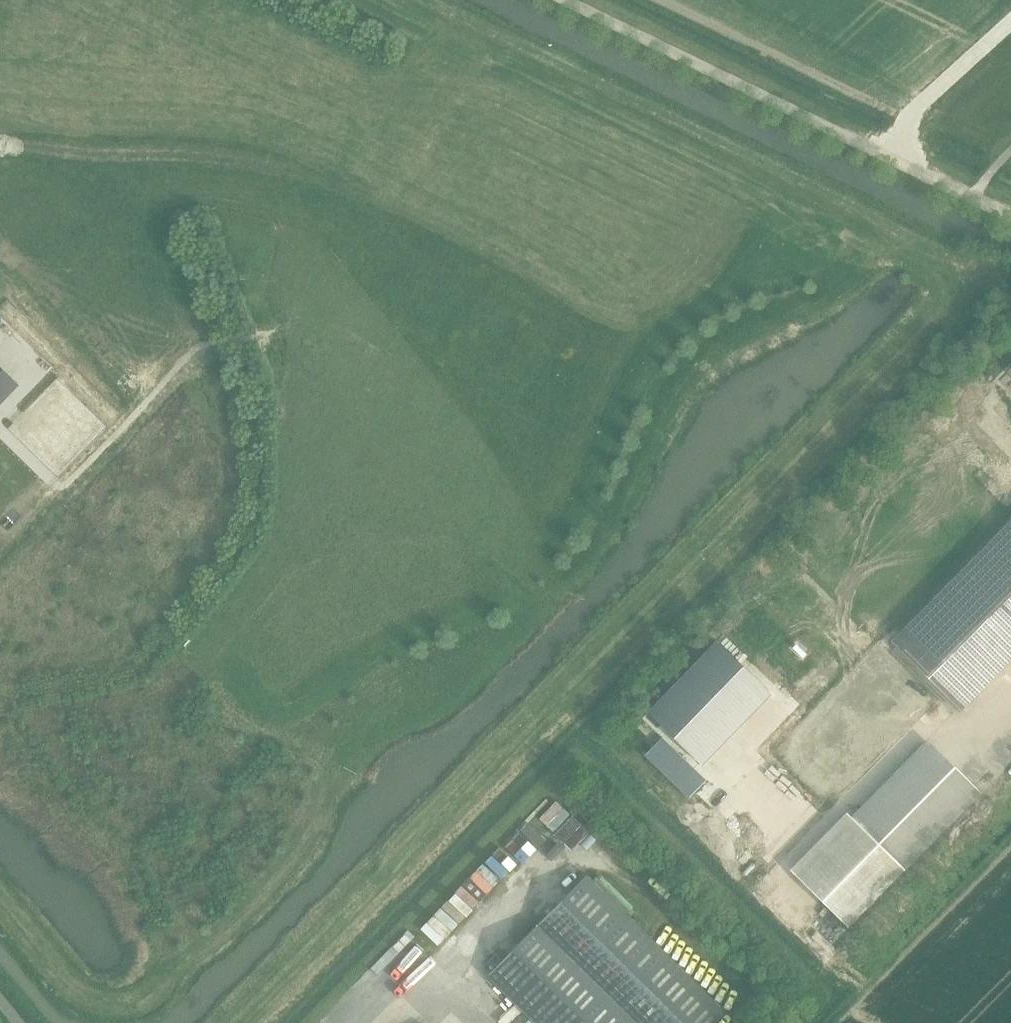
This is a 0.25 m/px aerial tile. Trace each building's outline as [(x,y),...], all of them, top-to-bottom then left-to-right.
[(19,385),(0,366),(0,405),(19,385)] [(996,453),(974,476),(995,497),(1002,489),(1010,497),(1010,496),(1010,468),(996,453)] [(891,644),(959,711),(1010,658),(1010,522),(891,644)] [(717,639),(648,711),(699,761),(769,689),(717,639)] [(663,736),(645,754),(689,797),(707,778),(663,736)] [(925,744),(853,817),(905,869),(977,796),(925,744)] [(846,812),(789,870),(848,927),(905,870),(846,812)] [(487,975),(535,1022),(713,1022),(724,1011),(585,875),(487,975)]
